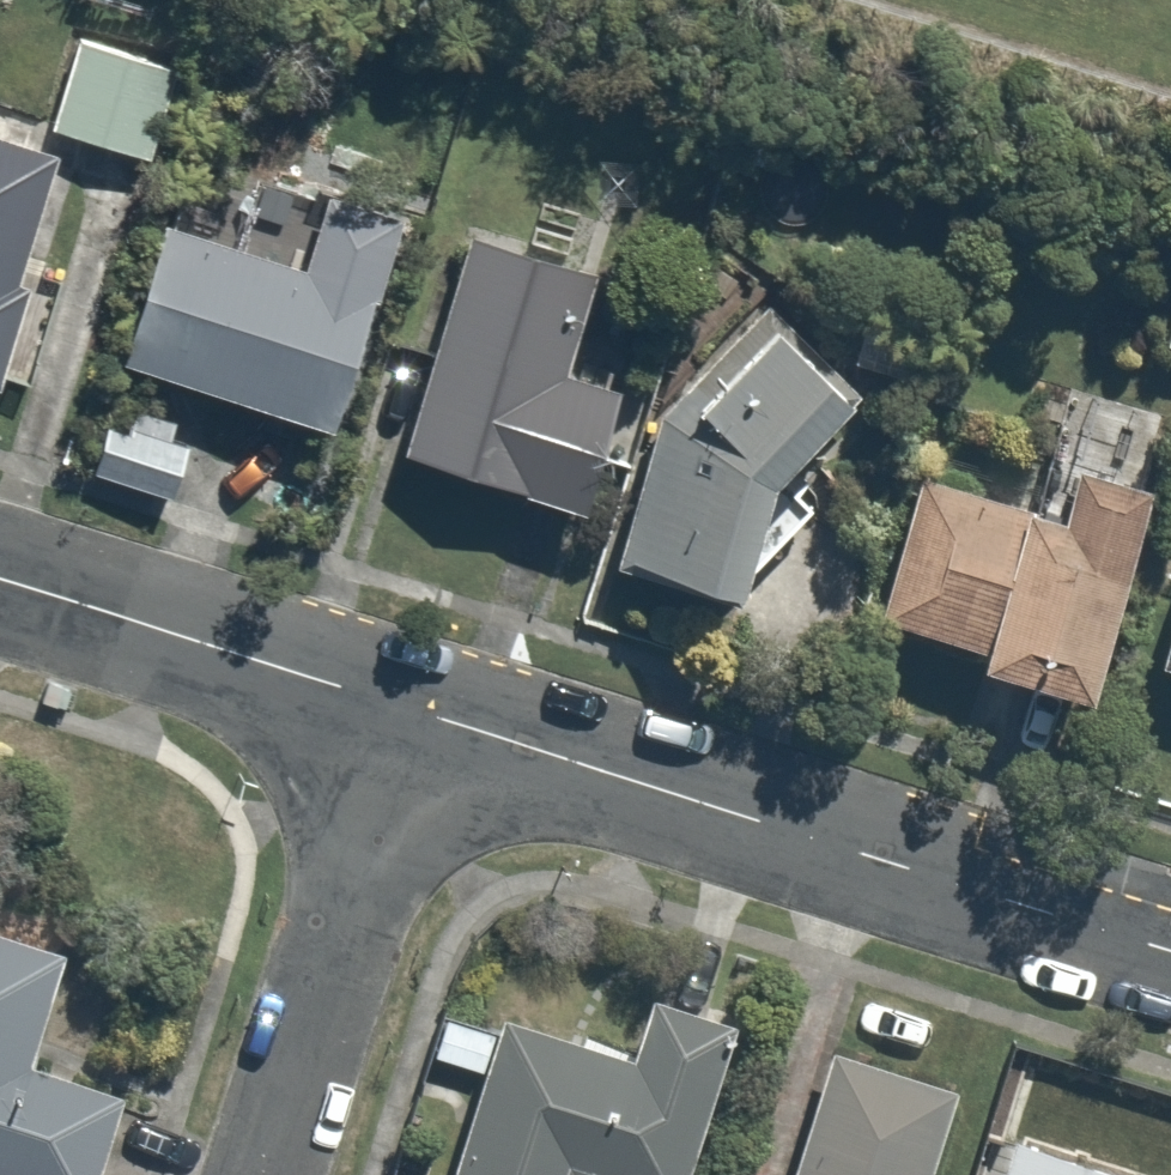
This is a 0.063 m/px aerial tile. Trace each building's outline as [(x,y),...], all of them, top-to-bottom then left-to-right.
[(172,66),(77,37),(51,123),(146,151),(172,66)] [(0,133),(0,364),(27,280),(14,276),(53,150),(0,133)] [(329,420),(394,207),(322,185),(299,262),(160,220),(118,356),(329,420)] [(589,270),(465,231),(396,449),(572,504),(610,385),(558,369),(589,270)] [(728,597),(766,475),(852,390),(762,302),(655,409),(608,560),(728,597)] [(1161,342),(1170,345),(1170,313),(1161,342)] [(107,416),(91,469),(167,492),(183,439),(107,416)] [(1077,690),(1142,486),(1072,465),(1056,517),(913,471),(869,610),(974,643),(970,656),(1077,690)] [(0,930),(0,1174),(102,1174),(128,1084),(39,1058),(71,950),(0,930)] [(464,1000),(441,1064),(487,1080),(453,1174),(694,1174),(749,1021),(656,988),(631,1059),(464,1000)] [(834,1046),(792,1174),(930,1174),(958,1087),(834,1046)] [(1014,1135),(1001,1174),(1142,1174),(1014,1135)]
